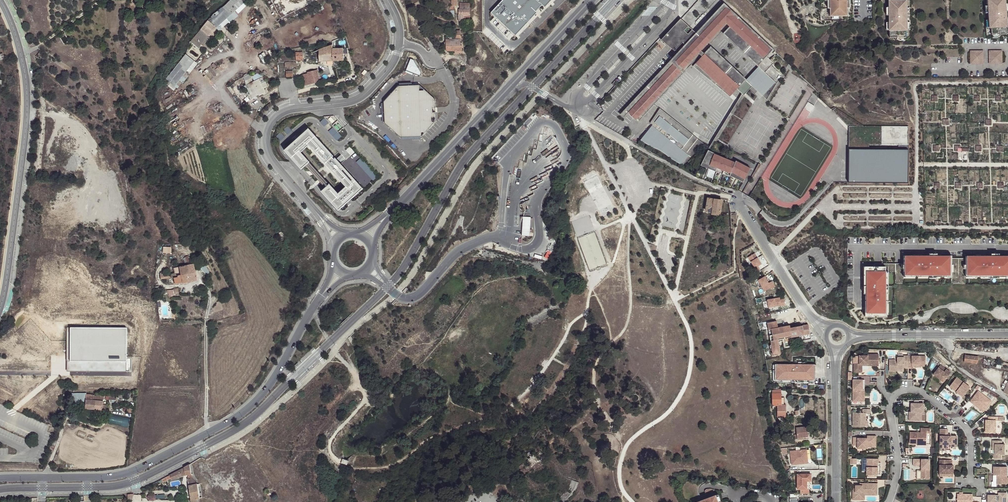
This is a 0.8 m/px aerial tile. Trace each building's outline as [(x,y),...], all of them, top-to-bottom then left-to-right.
[(490,13),(515,36),(536,14),(535,13),(541,6),(544,8),(552,0),(503,0),(490,13)] [(828,1),(828,9),(830,9),(830,17),(832,17),(838,17),(847,17),(847,9),(847,4),(850,4),(850,0),(828,0),(828,1)] [(889,1),(890,8),(890,16),(890,23),(890,24),(892,24),(892,27),(890,27),(890,30),(890,31),(891,39),(898,38),(906,38),(906,31),(909,31),(909,30),(909,23),(909,16),(909,9),(909,8),(906,8),(906,7),(906,1),(904,1),(903,1),(897,1),(897,0),(891,0),(891,1),(889,1)] [(990,4),(990,5),(989,5),(989,6),(989,13),(990,21),(990,28),(992,28),(993,35),(994,35),(1001,35),(1007,34),(1007,26),(1007,19),(1007,12),(1006,4),(1006,0),(990,0),(990,4)] [(470,3),(460,3),(460,10),(459,10),(459,21),(470,21),(470,3)] [(725,5),(698,35),(699,36),(726,6),(725,5)] [(738,92),(742,103),(719,140),(729,146),(748,115),(758,98),(751,91),(753,88),(768,101),(779,85),(765,72),(774,63),(767,57),(773,50),(726,6),(699,36),(698,35),(682,21),(663,42),(676,53),(684,44),(687,47),(622,118),(625,120),(630,115),(638,122),(642,117),(698,55),(701,57),(703,59),(694,68),(731,99),(738,91),(738,92)] [(231,14),(224,7),(214,14),(213,15),(218,20),(213,26),(216,28),(219,30),(228,22),(229,23),(235,19),(231,14)] [(207,22),(191,43),(197,48),(201,44),(208,36),(209,37),(216,28),(213,26),(218,20),(213,15),(207,22)] [(209,37),(208,36),(201,44),(204,47),(211,39),(209,37)] [(461,41),(456,41),(453,41),(453,52),(463,52),(463,47),(462,47),(461,41)] [(318,51),(319,63),(333,62),(331,51),(332,50),(332,46),(318,51)] [(331,51),(333,62),(343,61),(343,50),(332,50),(331,51)] [(971,51),(971,64),(983,64),(983,51),(971,51)] [(989,51),(989,64),(1002,64),(1002,51),(989,51)] [(259,56),(264,64),(267,62),(262,54),(259,56)] [(186,55),(166,79),(177,88),(186,78),(181,75),(193,61),(186,55)] [(698,55),(642,117),(644,119),(701,57),(698,55)] [(411,59),(406,71),(420,76),(421,73),(414,60),(411,59)] [(193,61),(181,75),(186,78),(197,64),(193,61)] [(304,88),(320,83),(317,71),(307,74),(307,75),(300,77),(304,88)] [(249,74),(243,77),(247,85),(252,94),(250,95),(248,96),(251,101),(265,93),(263,89),(267,87),(265,82),(263,82),(260,84),(258,79),(253,82),(252,81),(254,80),(253,77),(251,78),(249,74)] [(420,85),(398,87),(384,102),(385,124),(401,138),(423,137),(437,121),(436,100),(420,85)] [(832,111),(849,127),(848,183),(908,183),(908,150),(898,149),(869,149),(869,144),(898,144),(909,145),(908,127),(856,126),(835,109),(832,111)] [(653,126),(642,139),(644,140),(647,141),(650,143),(653,145),(654,146),(655,147),(656,148),(658,149),(659,150),(660,150),(664,152),(669,154),(673,156),(677,159),(681,161),(684,165),(691,156),(689,154),(699,141),(661,111),(656,118),(659,120),(653,126)] [(656,118),(650,124),(653,126),(659,120),(656,118)] [(308,130),(284,152),(301,171),(309,163),(301,154),(308,147),(346,188),(338,195),(329,185),(322,193),(339,212),(363,190),(308,130)] [(644,140),(642,139),(640,141),(642,141),(643,141),(645,142),(646,143),(648,143),(649,144),(650,145),(652,146),(653,147),(654,148),(655,149),(656,151),(657,151),(659,152),(660,152),(663,154),(667,155),(671,158),(675,160),(679,163),(682,166),(683,166),(684,165),(681,161),(677,159),(673,156),(669,154),(664,152),(660,150),(659,150),(658,149),(656,148),(655,147),(654,146),(653,145),(650,143),(647,141),(644,140)] [(691,156),(684,165),(683,166),(687,169),(705,145),(699,141),(689,154),(691,156)] [(719,157),(711,153),(708,158),(706,157),(701,166),(730,178),(731,177),(736,179),(744,184),(751,170),(736,162),(735,164),(719,157)] [(611,204),(607,195),(603,197),(602,194),(595,197),(597,202),(596,203),(599,210),(611,204)] [(722,201),(709,199),(707,212),(713,213),(713,215),(720,215),(722,201)] [(758,267),(762,265),(755,254),(748,258),(755,269),(752,270),(754,274),(760,271),(758,267)] [(944,256),(903,256),(903,272),(910,273),(910,275),(917,275),(917,274),(924,274),(924,275),(943,275),(943,274),(951,274),(951,272),(951,265),(951,258),(944,258),(944,256)] [(965,273),(972,273),(972,275),(980,275),(980,274),(986,274),(986,276),(1005,276),(1005,274),(1007,274),(1007,258),(1006,258),(1006,256),(965,256),(965,265),(965,269),(965,273)] [(189,281),(187,264),(179,265),(180,269),(181,281),(189,281)] [(195,264),(187,264),(189,281),(197,280),(195,264)] [(210,273),(206,264),(201,266),(204,272),(206,274),(210,273)] [(883,266),(866,266),(866,279),(866,315),(882,316),(882,312),(885,312),(885,272),(883,272),(883,266)] [(758,281),(765,292),(771,289),(772,290),(776,288),(772,282),(769,284),(765,277),(758,281)] [(769,308),(782,306),(782,307),(786,306),(785,300),(781,300),(780,298),(768,301),(769,308)] [(779,340),(810,334),(808,325),(790,328),(790,325),(779,328),(777,322),(768,324),(769,332),(772,331),(773,335),(770,336),(773,355),(781,353),(779,340)] [(72,326),(67,326),(67,354),(68,370),(73,370),(127,369),(127,361),(127,326),(72,326)] [(872,356),(859,356),(859,365),(854,365),(854,371),(862,371),(862,365),(868,365),(868,364),(872,364),(872,367),(879,367),(879,355),(872,355),(872,356)] [(908,366),(908,356),(905,356),(904,358),(900,358),(899,358),(899,362),(896,362),(896,360),(890,360),(889,371),(898,372),(898,370),(904,370),(904,369),(904,366),(908,366)] [(916,356),(908,356),(908,366),(908,368),(912,368),(912,366),(917,366),(917,364),(925,365),(926,365),(926,356),(916,356)] [(978,357),(965,356),(964,359),(964,363),(977,365),(978,357)] [(808,386),(815,386),(815,365),(778,365),(778,363),(776,363),(776,365),(776,380),(782,380),(794,380),(808,380),(808,382),(808,386)] [(776,380),(776,365),(773,365),(773,382),(783,382),(782,380),(776,380)] [(951,374),(941,366),(934,376),(944,383),(951,374)] [(944,383),(934,376),(931,378),(941,386),(944,383)] [(958,391),(957,393),(964,398),(971,388),(957,378),(951,386),(958,391)] [(862,400),(863,381),(853,380),(853,399),(862,400)] [(865,381),(863,381),(862,400),(853,399),(853,402),(864,402),(864,400),(865,381)] [(976,404),(986,412),(993,402),(979,392),(971,403),(974,406),(976,404)] [(72,394),(68,403),(78,405),(85,406),(86,394),(86,393),(72,394)] [(86,394),(85,406),(85,409),(102,411),(102,410),(106,410),(107,405),(103,405),(103,400),(93,399),(94,395),(86,394)] [(782,394),(773,394),(772,410),(775,410),(775,406),(778,406),(778,418),(787,418),(787,412),(785,412),(785,406),(782,405),(782,394)] [(924,404),(911,404),(911,412),(911,421),(922,422),(922,413),(924,413),(924,404)] [(984,413),(986,412),(976,404),(974,406),(984,413)] [(865,428),(865,421),(865,414),(871,414),(871,410),(864,410),(864,414),(854,413),(853,427),(865,428)] [(108,423),(128,427),(130,418),(109,414),(108,423)] [(1000,418),(990,417),(990,421),(987,421),(987,427),(988,426),(988,429),(987,429),(987,434),(997,434),(997,422),(1000,422),(1000,418)] [(65,429),(95,443),(97,439),(67,425),(65,429)] [(798,440),(810,438),(810,433),(808,433),(808,427),(797,428),(797,435),(798,440)] [(917,435),(917,433),(910,433),(909,445),(917,445),(917,444),(926,444),(926,434),(930,434),(930,430),(921,430),(921,433),(919,433),(919,435),(917,435)] [(948,430),(940,430),(940,449),(946,449),(946,445),(957,445),(957,437),(951,437),(948,437),(948,435),(948,430)] [(860,438),(853,438),(853,446),(857,446),(857,449),(867,449),(867,448),(874,448),(874,437),(867,436),(867,438),(867,439),(864,439),(860,439),(860,438)] [(53,439),(49,449),(53,451),(57,441),(53,439)] [(997,446),(997,450),(997,456),(995,456),(995,461),(1003,461),(1003,456),(1006,456),(1006,446),(1003,446),(1003,442),(994,442),(994,446),(997,446)] [(804,450),(790,452),(791,465),(806,464),(805,460),(804,460),(804,459),(805,455),(804,450)] [(530,452),(528,453),(528,457),(530,462),(536,458),(533,454),(532,455),(530,452)] [(536,458),(530,462),(524,466),(528,474),(548,462),(543,453),(536,458)] [(879,460),(867,460),(867,469),(867,476),(868,476),(876,476),(877,476),(878,471),(876,471),(876,468),(878,469),(878,464),(879,464),(879,460)] [(921,472),(921,480),(930,480),(930,461),(914,460),(914,466),(920,467),(922,467),(922,470),(923,470),(923,472),(921,472)] [(947,475),(954,475),(954,466),(953,466),(953,461),(940,461),(940,477),(947,477),(947,475)] [(185,476),(191,475),(189,465),(184,467),(179,470),(167,477),(168,480),(171,478),(180,474),(180,476),(185,476)] [(997,477),(998,477),(998,486),(1007,486),(1007,469),(995,469),(995,473),(997,473),(997,477)] [(810,474),(797,474),(797,489),(806,489),(806,479),(810,479),(810,474)] [(191,499),(199,498),(197,484),(193,478),(187,479),(189,485),(191,499)] [(863,487),(860,486),(856,487),(856,490),(853,489),(853,500),(859,501),(859,499),(862,499),(863,497),(863,494),(865,494),(865,490),(877,490),(878,485),(863,484),(863,487)] [(859,499),(859,501),(865,501),(865,499),(865,496),(871,496),(871,494),(878,494),(877,490),(865,490),(865,494),(863,494),(863,497),(862,499),(859,499)] [(989,496),(989,501),(1007,501),(1007,493),(1003,493),(1000,496),(999,496),(989,496)]
